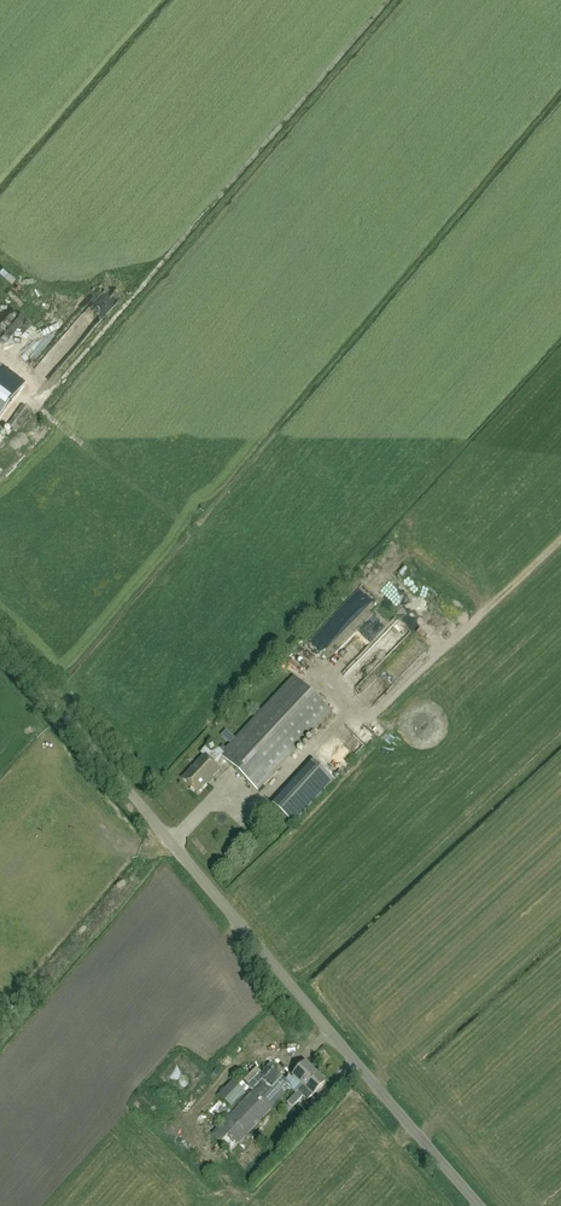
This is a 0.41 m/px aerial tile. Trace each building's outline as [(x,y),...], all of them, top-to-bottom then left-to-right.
[(73,297),(79,302),(95,284),(89,279),(73,297)] [(107,312),(112,298),(98,293),(93,307),(107,312)] [(56,363),(103,315),(93,305),(46,353),(56,363)] [(22,405),(6,427),(15,433),(31,412),(22,405)] [(383,566),(375,572),(405,609),(413,603),(383,566)] [(200,753),(204,757),(182,780),(197,794),(219,770),(213,765),(221,757),(257,791),(276,771),(331,712),(294,677),(223,753),(211,742),(200,753)] [(395,678),(373,699),(380,706),(402,685),(395,678)] [(294,825),(335,781),(313,761),(272,805),(294,825)] [(308,1101),(313,1096),(325,1083),(305,1064),(293,1077),(303,1086),(295,1094),(288,1102),(293,1107),(302,1096),(308,1101)] [(303,1086),(293,1077),(291,1079),(289,1077),(284,1081),(273,1070),(252,1092),(248,1096),(211,1134),(231,1153),(291,1089),(295,1094),(303,1086)] [(231,1107),(248,1089),(236,1078),(235,1077),(219,1095),(231,1107)] [(254,1137),(260,1143),(266,1137),(260,1131),(254,1137)]
